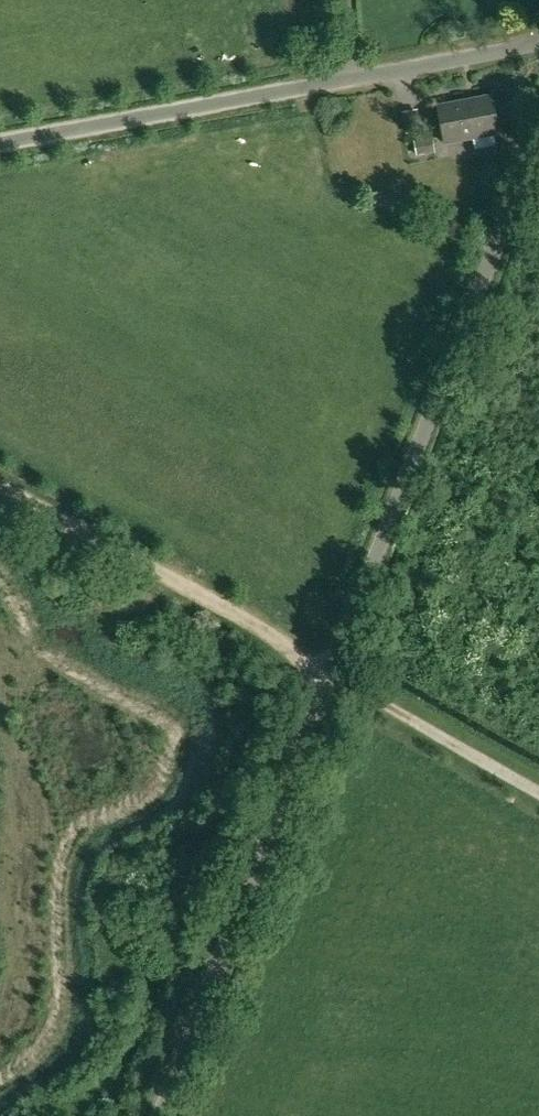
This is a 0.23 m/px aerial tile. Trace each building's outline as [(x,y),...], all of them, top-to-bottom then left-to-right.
[(492,97),(440,107),(446,143),(499,133),(492,97)] [(435,151),(433,139),(415,142),(418,154),(435,151)]
